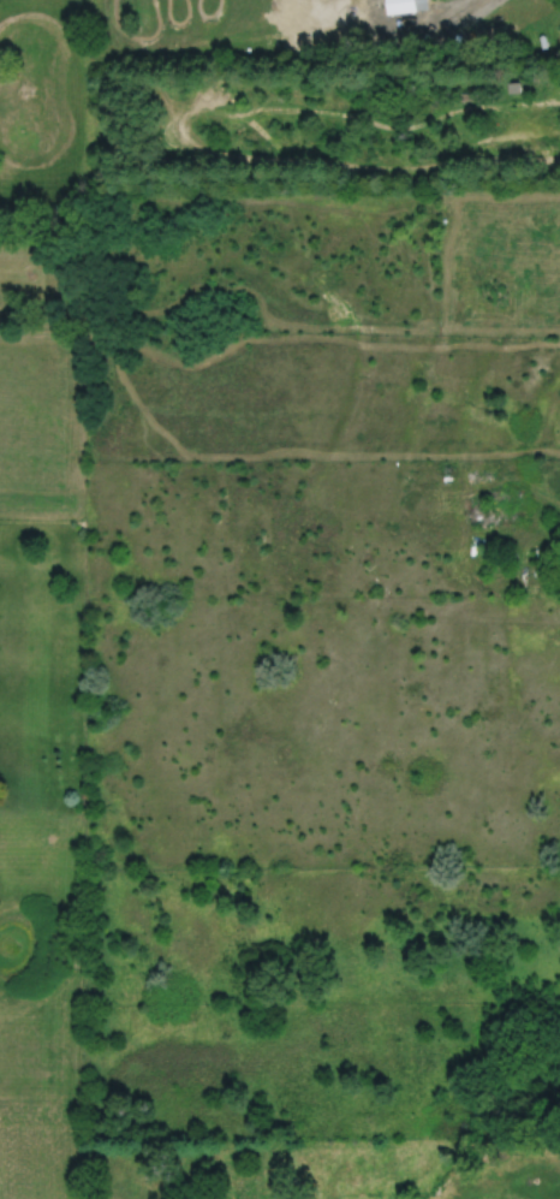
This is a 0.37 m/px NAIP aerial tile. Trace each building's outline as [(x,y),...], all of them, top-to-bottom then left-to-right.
[(387,14),(429,10),(428,0),(385,0),(387,14)] [(508,84),(510,95),(523,94),(522,83),(508,84)]
